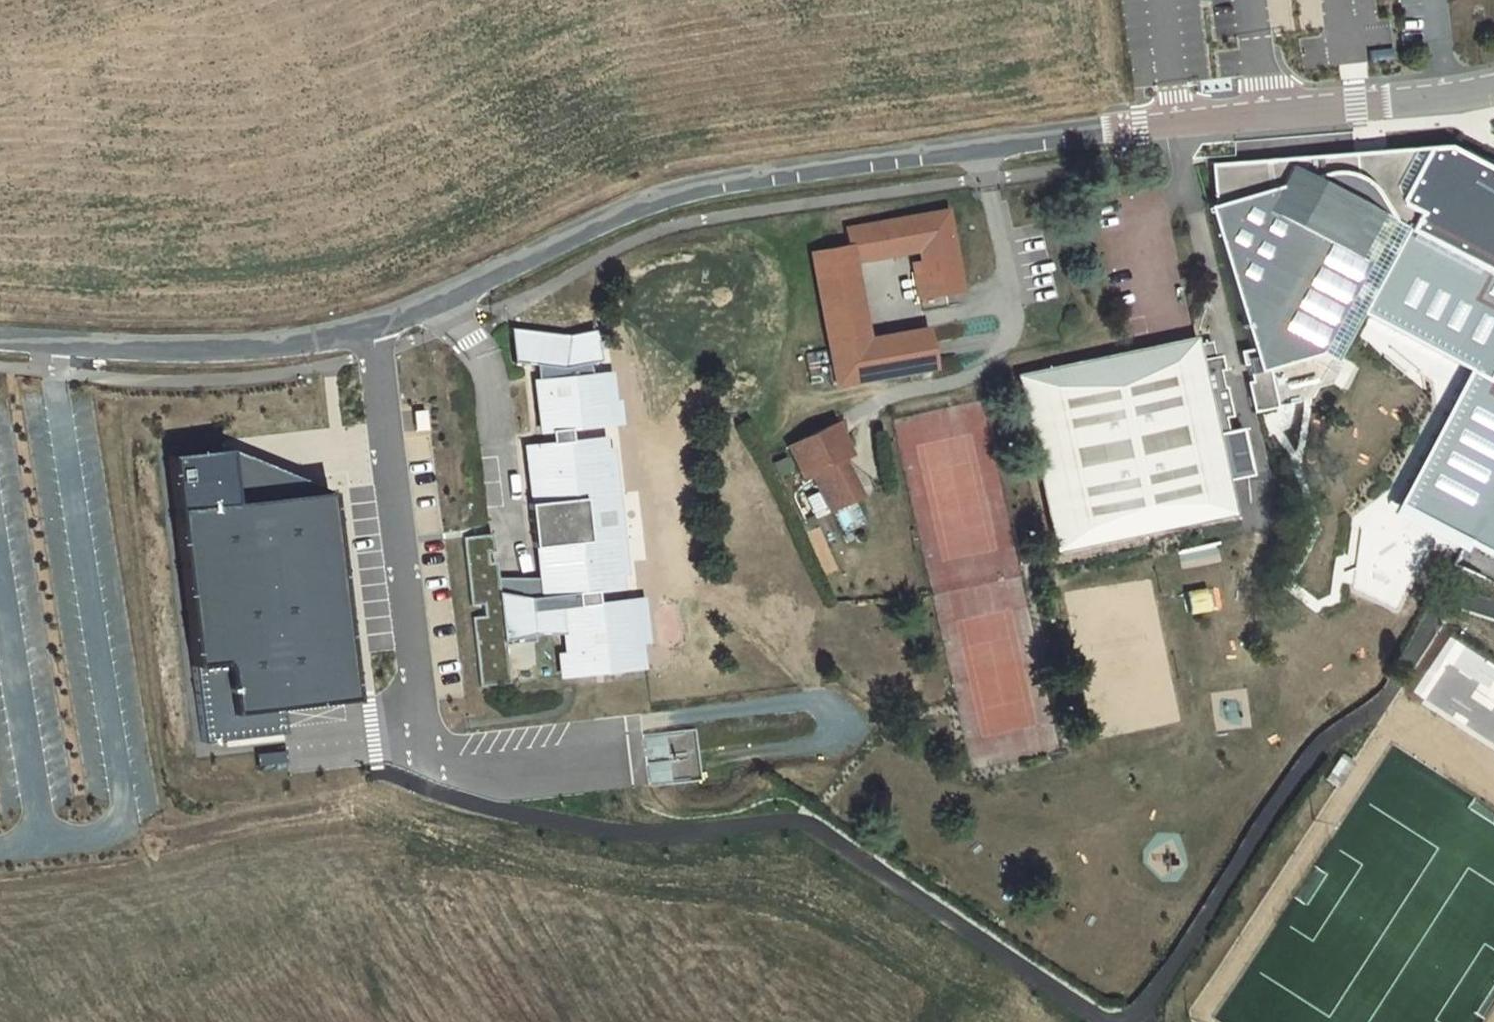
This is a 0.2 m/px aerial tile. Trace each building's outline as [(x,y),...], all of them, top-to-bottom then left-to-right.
[(1361,311),(1475,371),(1402,511),(1493,558),(1493,162),(1440,140),(1437,147),(1425,141),(1422,146),(1206,160),(1205,203),(1248,346),(1232,350),(1247,407),(1274,405),(1266,367),(1318,351),(1335,361),(1361,311)] [(962,294),(944,204),(835,225),(840,245),(844,262),(852,260),(905,253),(915,302),(962,294)] [(840,245),(804,250),(831,389),(933,369),(924,327),(868,336),(852,260),(844,262),(840,245)] [(563,333),(505,326),(509,360),(534,364),(535,378),(529,379),(534,433),(549,431),(548,441),(569,439),(567,429),(619,424),(617,398),(611,398),(609,371),(587,373),(584,362),(598,359),(590,329),(563,333)] [(1187,335),(1013,373),(1054,555),(1230,513),(1220,481),(1244,476),(1234,428),(1219,431),(1216,418),(1223,416),(1212,369),(1215,369),(1212,354),(1207,355),(1203,340),(1189,343),(1187,335)] [(832,422),(786,444),(799,474),(807,470),(824,508),(855,495),(842,467),(837,469),(832,458),(846,452),(832,422)] [(490,534),(458,537),(466,606),(478,604),(480,619),(469,619),(476,687),(507,681),(502,641),(528,634),(557,635),(560,651),(552,652),(555,679),(644,669),(636,643),(644,642),(640,596),(595,600),(593,590),(624,589),(607,436),(569,439),(548,441),(518,443),(527,507),(583,499),(586,542),(531,546),(533,577),(499,578),(495,561),(485,561),(485,553),(492,552),(490,534)] [(221,453),(165,462),(205,751),(289,741),(277,712),(337,698),(316,497),(226,507),(221,453)] [(1216,551),(1181,559),(1188,589),(1223,581),(1216,551)] [(370,722),(289,727),(291,768),(373,764),(370,722)] [(641,734),(645,786),(697,783),(694,730),(641,734)]
